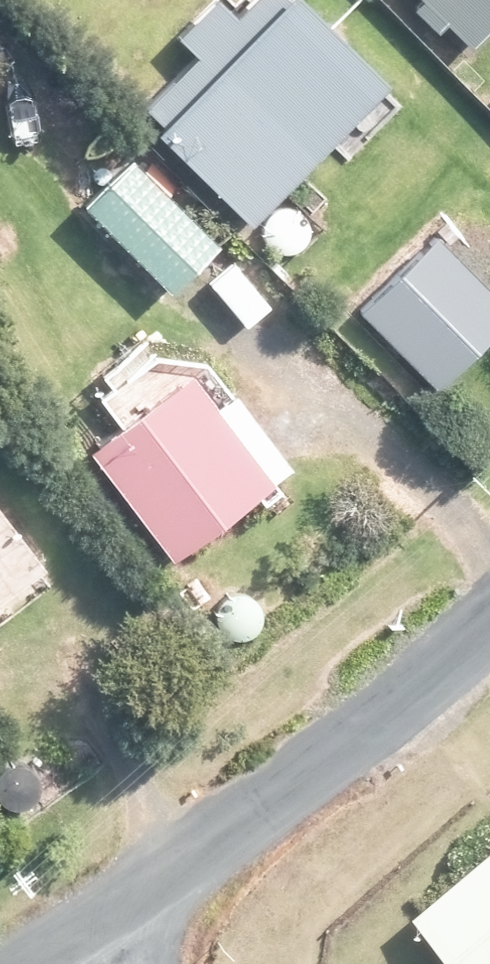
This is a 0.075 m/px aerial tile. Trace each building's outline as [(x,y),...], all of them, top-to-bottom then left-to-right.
[(302,0),(268,0),(248,20),(227,0),(218,0),(184,34),(209,59),(153,115),(262,224),(394,92),(302,0)] [(411,5),(445,36),(458,23),(489,51),(489,49),(489,0),(416,0),(411,5)] [(231,253),(137,158),(89,205),(184,300),(231,253)] [(437,233),(357,313),(443,399),(489,352),(489,286),(437,233)] [(185,569),(303,468),(241,396),(231,405),(202,370),(94,462),(185,569)] [(63,572),(0,491),(0,622),(63,572)] [(432,917),(476,963),(489,963),(489,863),(432,917)]
